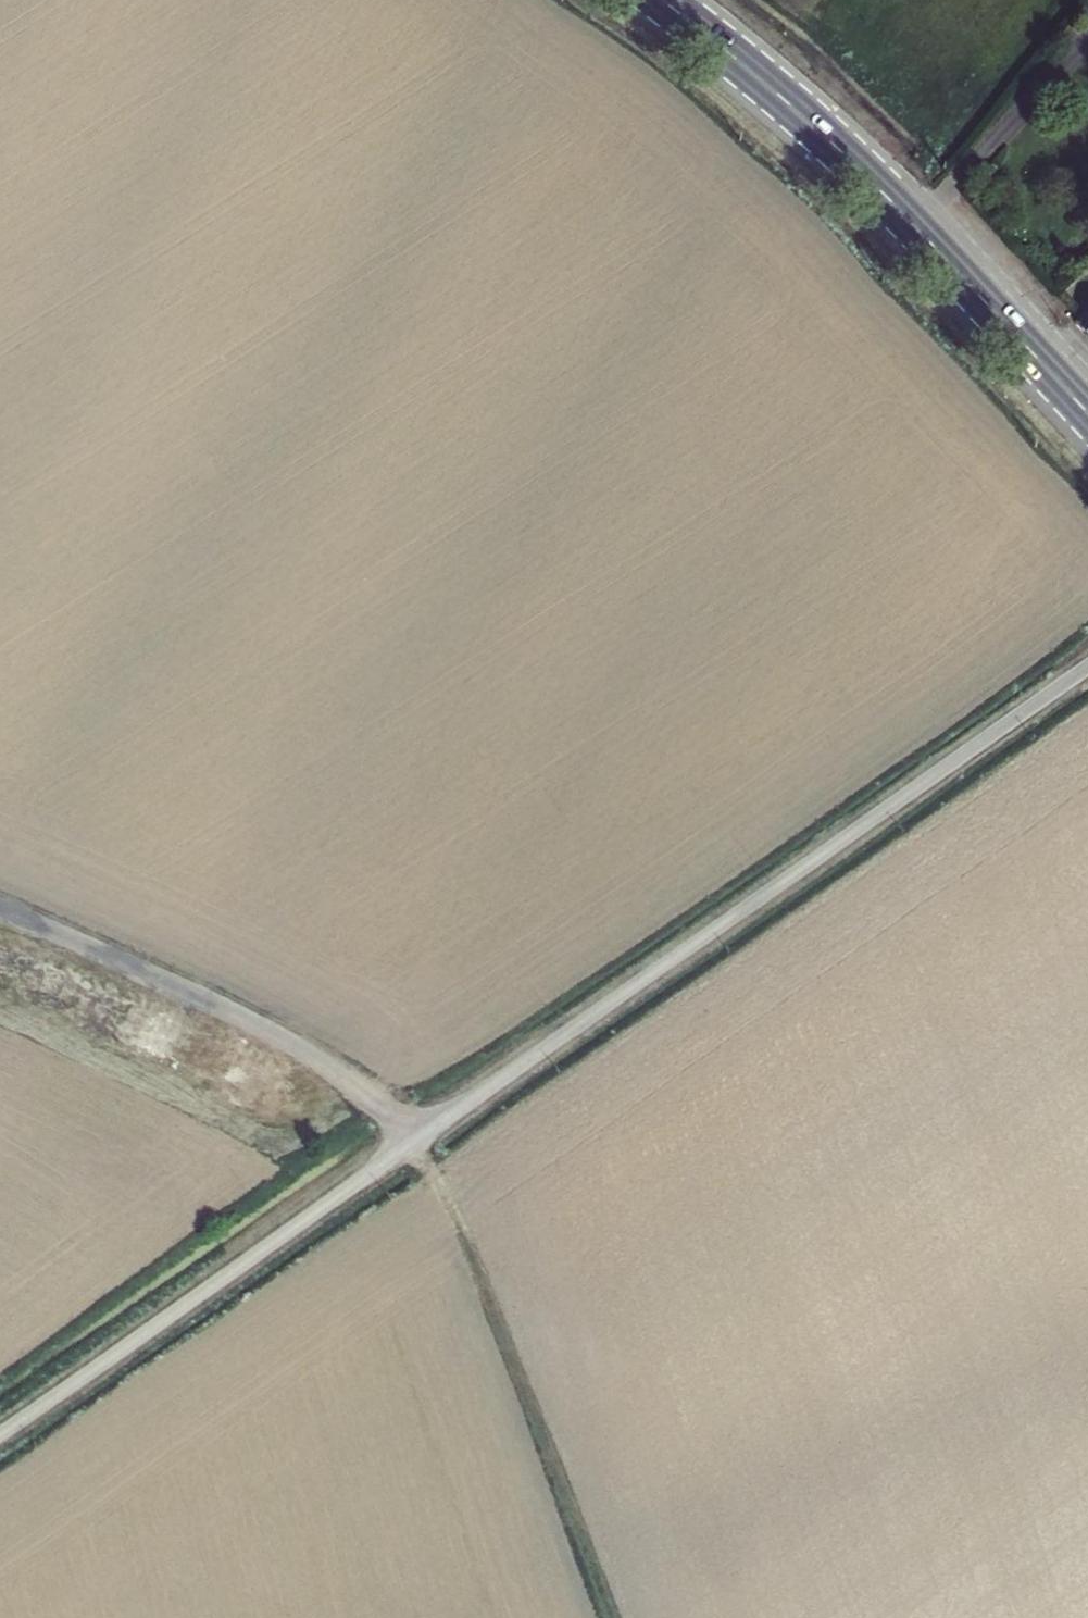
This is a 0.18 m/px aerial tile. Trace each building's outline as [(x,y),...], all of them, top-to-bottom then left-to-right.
[(1071,314),(1087,333),(1087,300),(1071,314)]
